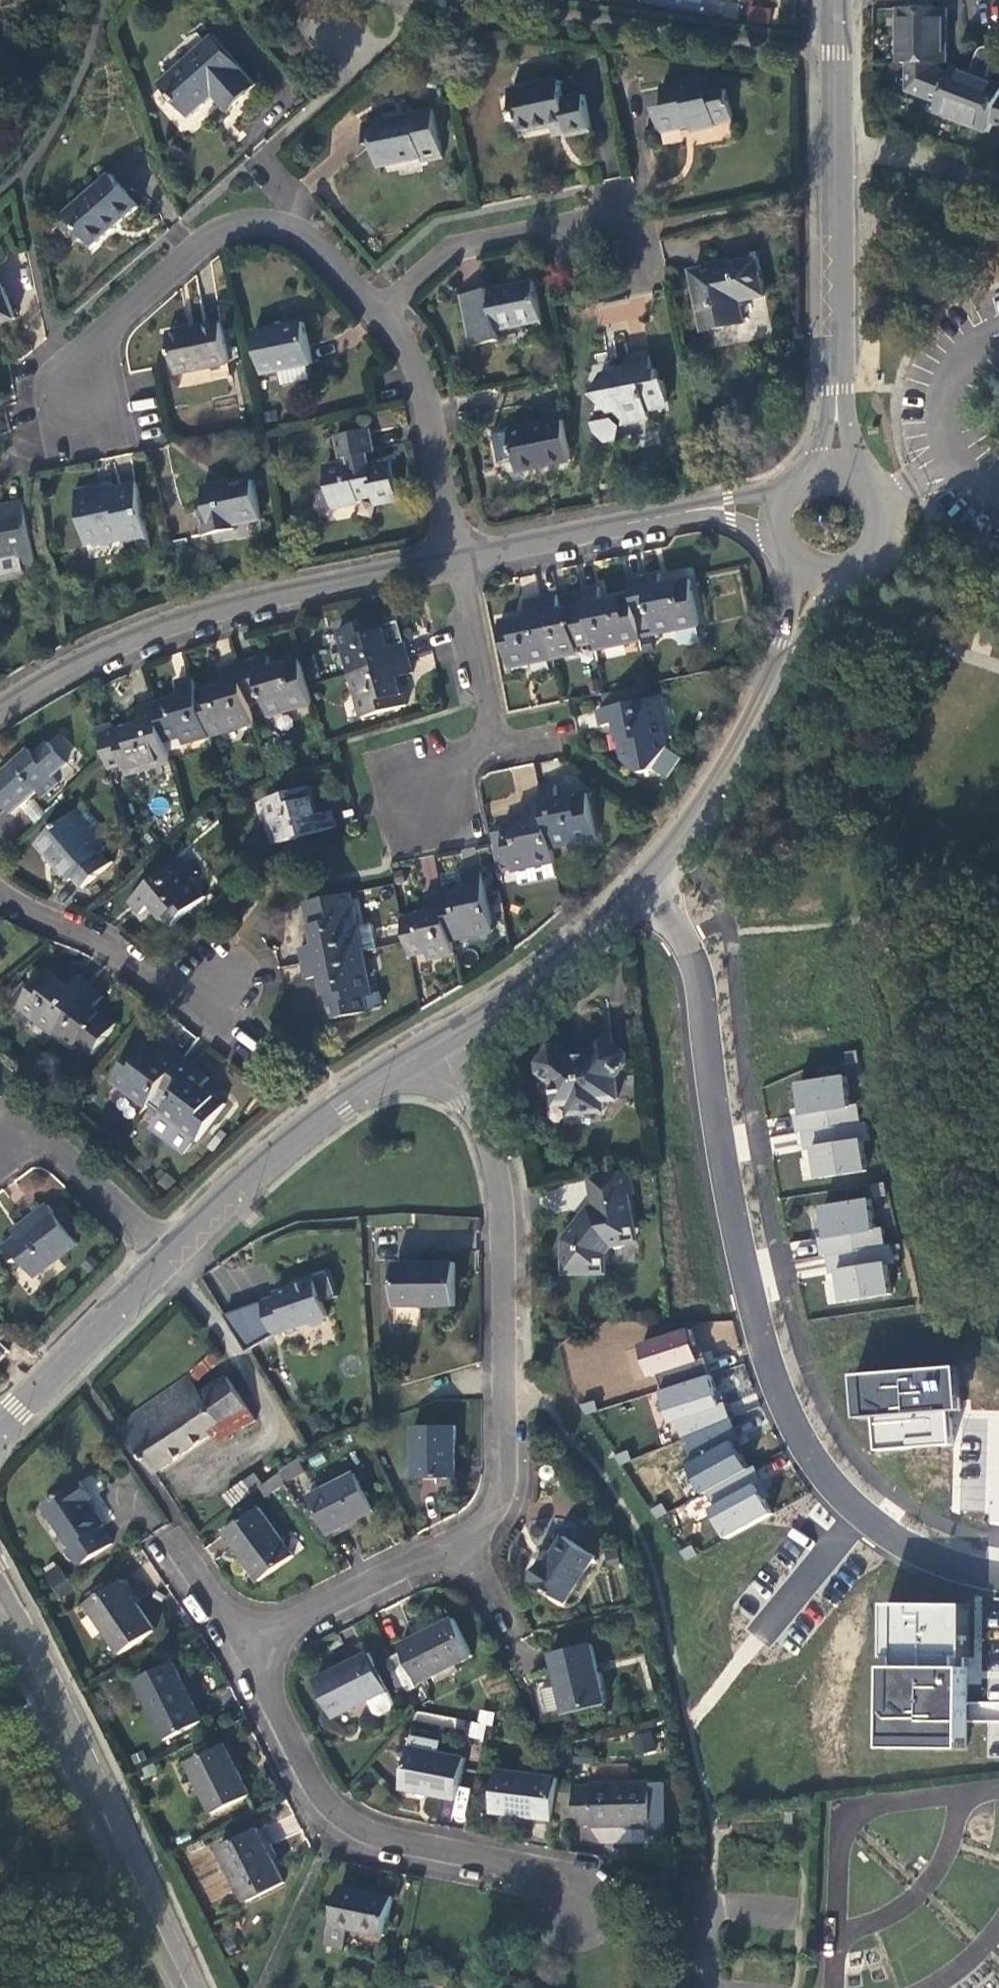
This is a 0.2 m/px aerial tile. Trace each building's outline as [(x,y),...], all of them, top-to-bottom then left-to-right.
[(899,4),(898,59),(907,60),(908,85),(941,99),(938,109),(991,128),(994,121),(998,122),(998,80),(991,76),(974,70),(957,63),(953,71),(938,65),(939,59),(947,59),(948,5),(934,5),(908,4),(899,4)] [(746,20),(770,22),(772,8),(748,5),(746,20)] [(257,81),(214,31),(159,79),(190,114),(214,92),(227,107),(257,81)] [(979,56),(996,63),(998,57),(998,52),(997,48),(993,45),(989,45),(984,48),(979,56)] [(979,56),(974,70),(991,76),(996,63),(979,56)] [(733,113),(728,87),(710,91),(706,74),(665,82),(669,105),(658,107),(662,129),(693,123),(694,129),(717,125),(715,117),(733,113)] [(592,128),(584,92),(565,96),(561,78),(513,87),(521,130),(568,120),(571,133),(592,128)] [(443,154),(433,106),(412,111),(412,113),(365,123),(369,142),(374,141),(378,160),(420,151),(422,159),(443,154)] [(139,203),(111,172),(66,212),(94,244),(139,203)] [(694,272),(706,330),(748,321),(743,299),(767,294),(760,257),(734,262),(735,266),(715,270),(715,268),(694,272)] [(463,291),(473,345),(501,339),(499,329),(545,320),(536,277),(463,291)] [(16,318),(0,279),(0,324),(16,318)] [(233,374),(222,320),(170,330),(181,384),(233,374)] [(314,362),(306,321),(256,331),(264,372),(280,369),(283,382),(312,377),(309,363),(314,362)] [(628,358),(630,370),(604,375),(596,393),(609,408),(614,414),(624,412),(626,420),(652,415),(650,404),(671,399),(667,379),(662,380),(660,368),(654,369),(651,353),(628,358)] [(614,414),(609,408),(598,416),(599,430),(606,440),(619,438),(626,420),(624,412),(614,414)] [(573,459),(565,418),(511,429),(518,470),(573,459)] [(369,427),(336,434),(341,456),(350,454),(352,462),(325,467),(332,503),(359,498),(358,493),(373,489),(375,500),(398,495),(391,462),(369,466),(366,451),(374,449),(369,427)] [(254,476),(204,486),(208,506),(198,508),(203,532),(235,525),(233,519),(261,513),(254,476)] [(76,489),(87,542),(124,534),(125,540),(148,535),(137,481),(100,489),(99,484),(76,489)] [(24,500),(0,506),(0,556),(18,552),(21,562),(37,559),(24,500)] [(661,571),(631,577),(634,592),(638,613),(652,610),(656,629),(699,620),(691,577),(663,582),(661,571)] [(600,584),(585,587),(588,601),(595,639),(597,645),(643,637),(638,613),(634,592),(603,598),(600,584)] [(578,642),(595,639),(588,601),(560,606),(557,592),(543,595),(555,654),(579,649),(578,642)] [(509,663),(555,654),(543,595),(526,598),(529,613),(501,618),(509,663)] [(340,627),(352,670),(408,655),(404,639),(398,619),(385,623),(383,615),(340,627)] [(269,712),(312,700),(307,683),(301,657),(273,665),(270,654),(239,663),(249,699),(265,694),(269,712)] [(412,670),(408,655),(352,670),(364,714),(407,702),(399,674),(412,670)] [(228,681),(198,689),(210,733),(255,721),(249,699),(239,663),(224,667),(228,681)] [(185,740),(210,733),(198,689),(194,676),(179,680),(183,694),(155,702),(165,738),(183,734),(185,740)] [(667,738),(658,695),(600,707),(603,722),(617,719),(625,757),(638,767),(650,764),(667,738)] [(129,771),(171,759),(165,738),(155,702),(140,706),(144,720),(117,728),(116,723),(102,726),(112,765),(126,761),(129,771)] [(37,788),(43,795),(59,782),(52,775),(67,761),(49,741),(34,754),(29,748),(13,761),(16,765),(3,777),(0,780),(0,799),(11,812),(37,788)] [(3,777),(16,765),(13,761),(0,773),(0,774),(3,777)] [(557,782),(541,786),(544,799),(553,843),(597,834),(588,790),(560,796),(557,782)] [(278,839),(336,823),(332,809),(317,813),(309,783),(266,795),(278,839)] [(32,822),(44,814),(33,797),(21,805),(32,822)] [(558,874),(555,857),(553,843),(544,799),(528,803),(530,817),(503,822),(504,825),(492,828),(499,866),(512,864),(513,866),(516,865),(520,882),(558,874)] [(117,839),(87,805),(45,842),(56,855),(52,859),(71,881),(78,874),(88,885),(120,856),(110,845),(117,839)] [(16,826),(3,812),(2,814),(0,812),(0,841),(16,826)] [(436,857),(423,856),(421,877),(434,878),(436,857)] [(205,894),(176,860),(131,897),(141,909),(152,900),(170,922),(205,894)] [(469,886),(443,891),(453,937),(494,927),(482,870),(467,873),(469,886)] [(431,909),(403,915),(407,940),(410,952),(427,948),(429,955),(455,949),(453,937),(443,891),(428,894),(431,909)] [(302,947),(305,961),(363,949),(377,946),(372,920),(358,923),(352,893),(307,902),(316,944),(302,947)] [(373,993),(363,949),(305,961),(309,979),(323,976),(331,1018),(371,1010),(368,994),(373,993)] [(20,1002),(55,1029),(91,982),(79,973),(70,985),(47,967),(20,1002)] [(104,992),(91,982),(55,1029),(75,1045),(79,1039),(93,1050),(116,1021),(94,1004),(104,992)] [(605,1099),(618,1098),(617,1077),(629,1062),(627,1052),(613,1040),(602,1041),(591,1054),(575,1054),(563,1044),(552,1044),(540,1060),(541,1070),(556,1082),(558,1103),(572,1102),(573,1111),(605,1109),(605,1099)] [(113,1076),(147,1102),(149,1098),(161,1084),(184,1055),(171,1045),(162,1057),(140,1041),(113,1076)] [(209,1075),(184,1055),(161,1084),(149,1098),(162,1108),(161,1109),(163,1110),(152,1124),(184,1149),(195,1136),(198,1137),(225,1102),(202,1083),(209,1075)] [(845,1077),(800,1082),(803,1107),(811,1106),(812,1114),(815,1113),(849,1108),(845,1077)] [(849,1108),(815,1113),(818,1130),(822,1129),(852,1125),(849,1108)] [(822,1129),(825,1147),(863,1141),(860,1124),(852,1125),(822,1129)] [(817,1179),(867,1172),(863,1141),(825,1147),(821,1146),(822,1155),(814,1156),(817,1179)] [(634,1191),(630,1169),(591,1177),(597,1204),(591,1206),(582,1216),(580,1215),(569,1229),(570,1232),(565,1239),(566,1269),(593,1269),(593,1263),(598,1256),(605,1255),(604,1251),(610,1244),(624,1241),(622,1232),(626,1228),(634,1226),(627,1193),(634,1191)] [(54,1206),(48,1198),(25,1217),(30,1222),(19,1231),(5,1242),(17,1256),(22,1252),(37,1270),(79,1237),(73,1229),(54,1206)] [(869,1200),(821,1205),(823,1231),(834,1230),(834,1237),(845,1236),(874,1232),(869,1200)] [(14,1225),(19,1231),(30,1222),(25,1217),(14,1225)] [(637,1238),(634,1226),(626,1228),(622,1232),(624,1241),(637,1238)] [(874,1232),(845,1236),(847,1250),(876,1245),(874,1232)] [(878,1262),(876,1245),(840,1252),(843,1267),(878,1262)] [(606,1270),(605,1255),(598,1256),(593,1263),(593,1269),(606,1270)] [(453,1300),(453,1258),(393,1258),(394,1311),(420,1310),(420,1300),(453,1300)] [(834,1276),(838,1301),(882,1294),(878,1262),(843,1267),(844,1275),(834,1276)] [(315,1273),(316,1278),(279,1290),(280,1294),(228,1312),(250,1349),(277,1333),(311,1321),(317,1324),(328,1321),(331,1314),(326,1299),(342,1294),(332,1267),(315,1273)] [(691,1323),(639,1344),(659,1393),(711,1372),(691,1323)] [(959,1368),(854,1376),(858,1420),(874,1418),(877,1452),(953,1446),(950,1413),(962,1412),(959,1368)] [(201,1377),(197,1371),(191,1375),(196,1382),(201,1377)] [(242,1371),(231,1378),(244,1398),(255,1390),(242,1371)] [(711,1372),(659,1393),(670,1421),(676,1419),(683,1440),(732,1419),(711,1372)] [(202,1392),(196,1382),(191,1375),(157,1399),(168,1417),(135,1440),(155,1471),(214,1432),(218,1440),(257,1417),(244,1398),(231,1378),(228,1374),(202,1392)] [(135,1440),(168,1417),(157,1399),(123,1422),(135,1440)] [(754,1469),(732,1419),(683,1440),(682,1441),(704,1492),(754,1469)] [(456,1474),(454,1423),(413,1424),(414,1475),(456,1474)] [(303,1461),(282,1472),(291,1490),(294,1489),(292,1484),(310,1474),(303,1461)] [(754,1469),(704,1492),(713,1509),(710,1511),(726,1541),(776,1515),(754,1469)] [(289,1491),(291,1490),(282,1472),(262,1488),(268,1496),(284,1486),(289,1491)] [(376,1511),(357,1473),(311,1496),(330,1534),(376,1511)] [(255,1476),(230,1495),(224,1499),(227,1503),(230,1507),(261,1485),(255,1476)] [(81,1564),(113,1543),(103,1526),(106,1524),(90,1499),(94,1496),(83,1479),(46,1504),(73,1545),(70,1547),(81,1564)] [(296,1556),(261,1507),(227,1531),(242,1553),(262,1581),(296,1556)] [(591,1552),(558,1535),(543,1563),(538,1561),(528,1580),(565,1599),(591,1552)] [(58,1564),(42,1573),(56,1597),(72,1589),(58,1564)] [(138,1602),(121,1577),(86,1600),(120,1651),(156,1627),(138,1602)] [(966,1605),(885,1604),(884,1751),(964,1752),(966,1605)] [(421,1680),(475,1652),(456,1614),(401,1642),(421,1680)] [(606,1701),(592,1642),(551,1652),(558,1683),(544,1686),(550,1712),(564,1708),(564,1710),(606,1701)] [(389,1688),(371,1650),(317,1676),(335,1714),(368,1698),(389,1688)] [(193,1690),(176,1657),(139,1675),(169,1736),(206,1717),(193,1690)] [(389,1688),(368,1698),(375,1712),(383,1713),(393,1707),(395,1700),(389,1688)] [(473,1732),(486,1734),(488,1722),(475,1720),(473,1732)] [(651,1729),(631,1735),(637,1754),(657,1748),(651,1729)] [(460,1798),(467,1756),(442,1752),(444,1740),(416,1735),(414,1747),(412,1747),(405,1788),(428,1792),(460,1798)] [(243,1766),(229,1739),(191,1758),(217,1809),(254,1789),(243,1766)] [(554,1816),(559,1775),(498,1768),(493,1809),(515,1811),(554,1816)] [(591,1784),(573,1785),(573,1822),(591,1822),(591,1824),(606,1824),(652,1823),(651,1780),(591,1782),(591,1784)] [(268,1845),(259,1826),(222,1843),(248,1899),(285,1881),(268,1845)] [(383,1937),(393,1897),(370,1891),(340,1884),(331,1924),(332,1925),(328,1943),(346,1947),(350,1929),(383,1937)]
